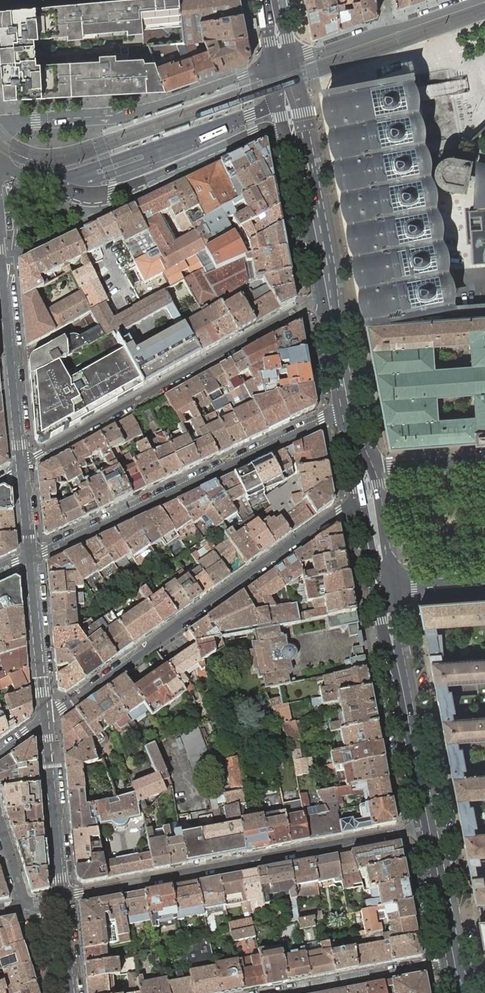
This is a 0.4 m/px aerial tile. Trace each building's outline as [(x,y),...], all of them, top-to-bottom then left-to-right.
[(97,3),(47,7),(0,12),(0,65),(4,101),(43,99),(165,92),(157,68),(155,63),(144,63),(143,60),(114,61),(115,63),(100,63),(100,62),(36,65),(37,72),(31,72),(28,41),(68,37),(68,33),(82,32),(82,35),(128,31),(127,28),(142,27),(143,31),(182,28),(179,0),(127,0),(97,3)] [(182,28),(184,43),(203,42),(200,23),(243,15),(240,0),(179,0),(182,28)] [(360,3),(359,0),(305,0),(307,12),(336,7),(348,5),(360,3)] [(364,22),(376,18),(377,16),(375,0),(359,0),(360,3),(364,22)] [(395,9),(395,10),(396,10),(396,11),(397,10),(410,6),(409,0),(394,0),(395,9)] [(352,26),(364,22),(360,3),(348,5),(352,26)] [(340,30),(352,26),(348,5),(336,7),(340,30)] [(313,40),(340,30),(336,7),(307,12),(312,39),(312,40),(313,40)] [(247,38),(243,15),(200,23),(203,42),(205,41),(247,38)] [(251,59),(247,38),(205,41),(209,52),(217,74),(248,63),(251,59)] [(203,42),(184,43),(190,59),(198,81),(217,74),(209,52),(205,41),(203,42)] [(190,59),(184,43),(149,47),(155,63),(157,68),(165,92),(182,87),(198,81),(190,59)] [(364,122),(358,88),(328,94),(322,95),(364,319),(365,324),(459,307),(458,306),(435,182),(434,174),(428,142),(418,92),(416,78),(374,86),(380,119),(364,122)] [(380,119),(374,86),(358,88),(364,122),(380,119)] [(479,93),(477,95),(479,112),(472,118),(468,114),(458,116),(459,117),(457,123),(459,139),(466,141),(484,124),(484,95),(479,93)] [(231,205),(273,182),(266,143),(264,143),(184,181),(198,208),(201,212),(205,220),(231,205)] [(439,164),(437,167),(435,169),(435,170),(434,172),(434,174),(434,177),(435,180),(436,183),(438,185),(440,187),(442,189),(446,190),(464,194),(470,163),(450,159),(447,160),(445,160),(442,161),(440,163),(439,164)] [(478,161),(476,206),(484,205),(484,163),(478,161)] [(442,170),(441,177),(445,183),(462,187),(465,169),(448,166),(442,170)] [(184,181),(170,189),(184,213),(192,227),(202,221),(205,220),(201,212),(191,218),(188,213),(198,208),(184,181)] [(238,231),(278,209),(273,182),(231,205),(233,208),(242,204),(247,213),(233,221),(238,231)] [(171,287),(184,280),(204,269),(200,262),(209,257),(205,251),(196,234),(175,245),(158,216),(167,212),(171,210),(175,217),(184,213),(170,189),(134,206),(149,232),(158,249),(135,262),(145,283),(163,273),(171,287)] [(476,206),(476,211),(469,211),(473,265),(484,264),(484,205),(476,206)] [(134,206),(111,217),(122,239),(125,244),(135,262),(158,249),(149,232),(134,206)] [(286,249),(278,209),(238,231),(239,232),(215,245),(205,251),(209,257),(200,262),(204,269),(184,280),(198,304),(199,306),(211,300),(215,307),(209,310),(208,307),(202,310),(220,344),(238,334),(224,308),(220,302),(220,303),(204,276),(246,258),(286,249)] [(111,217),(76,234),(86,255),(95,250),(96,251),(113,242),(114,242),(114,243),(115,243),(122,239),(111,217)] [(202,221),(192,227),(196,234),(205,251),(215,245),(202,221)] [(58,243),(69,265),(80,260),(84,268),(90,265),(86,255),(76,234),(58,243)] [(58,243),(44,250),(55,273),(63,268),(66,274),(71,271),(69,265),(58,243)] [(291,274),(286,249),(246,258),(204,276),(220,303),(220,302),(224,300),(232,295),(237,293),(246,287),(256,280),(291,274)] [(41,281),(44,287),(49,284),(46,278),(45,277),(55,273),(44,250),(29,257),(39,278),(41,281)] [(18,263),(21,298),(35,291),(44,287),(41,281),(39,278),(29,257),(19,262),(18,263)] [(84,268),(72,274),(90,312),(105,304),(109,302),(97,279),(97,280),(92,270),(95,269),(93,264),(91,266),(90,265),(84,268)] [(294,288),(291,274),(256,280),(246,287),(259,302),(272,295),(294,288)] [(243,302),(255,324),(281,310),(272,295),(259,302),(246,287),(237,293),(243,302)] [(296,300),(294,288),(272,295),(281,310),(296,301),(296,300)] [(105,304),(90,312),(99,327),(105,338),(114,333),(116,337),(116,336),(173,305),(165,290),(133,308),(134,309),(114,320),(106,305),(105,304)] [(21,298),(26,346),(56,331),(66,325),(90,312),(80,292),(45,311),(35,291),(21,298)] [(224,300),(220,302),(224,308),(238,334),(255,324),(243,302),(237,293),(232,295),(236,301),(228,306),(224,300)] [(201,354),(220,344),(202,310),(199,306),(198,304),(190,308),(195,319),(185,325),(201,354)] [(366,326),(389,450),(476,444),(476,445),(484,445),(484,317),(366,326)] [(299,322),(273,337),(276,356),(306,350),(300,323),(299,322)] [(121,344),(144,386),(201,354),(185,325),(135,352),(128,340),(121,344)] [(105,338),(99,327),(73,341),(74,343),(80,340),(85,341),(89,347),(105,338)] [(273,337),(241,355),(250,371),(248,372),(253,381),(261,377),(264,376),(261,364),(278,361),(276,356),(273,337)] [(60,347),(66,359),(73,356),(72,355),(81,350),(87,347),(87,348),(89,347),(85,341),(80,340),(74,343),(73,341),(60,347)] [(60,347),(28,364),(29,378),(62,363),(67,361),(66,359),(60,347)] [(306,350),(276,356),(278,361),(261,364),(264,376),(275,374),(276,374),(280,373),(286,372),(289,371),(309,368),(306,350)] [(71,380),(62,363),(29,378),(35,438),(43,443),(144,386),(124,351),(71,380)] [(241,355),(230,361),(239,377),(244,386),(251,382),(253,381),(248,372),(250,371),(241,355)] [(230,361),(220,367),(234,392),(244,386),(239,377),(230,361)] [(220,367),(208,373),(219,392),(227,388),(230,394),(234,392),(220,367)] [(265,397),(266,397),(277,395),(277,394),(280,393),(313,387),(309,368),(289,371),(286,372),(280,373),(276,374),(275,374),(264,376),(261,377),(262,384),(265,397)] [(208,373),(198,379),(208,398),(219,392),(208,373)] [(234,415),(248,441),(314,410),(316,405),(313,387),(280,393),(277,394),(277,395),(266,397),(265,397),(262,384),(261,377),(253,381),(251,382),(244,386),(234,392),(230,394),(223,398),(212,404),(211,405),(213,409),(216,413),(223,409),(229,406),(233,413),(234,415)] [(198,379),(182,388),(199,418),(200,420),(207,418),(215,413),(216,413),(213,409),(204,413),(202,410),(211,405),(212,404),(208,398),(198,379)] [(182,388),(165,397),(172,411),(176,418),(181,427),(182,427),(186,425),(182,418),(189,414),(193,421),(199,418),(182,388)] [(148,406),(141,411),(147,422),(155,418),(148,406)] [(219,422),(233,448),(248,441),(234,415),(233,413),(229,406),(223,409),(227,418),(219,422)] [(215,413),(219,422),(227,418),(223,409),(216,413),(215,413)] [(209,438),(218,455),(233,448),(219,422),(215,413),(207,418),(200,420),(204,429),(209,438)] [(132,415),(115,425),(124,445),(138,437),(142,435),(132,415)] [(191,446),(200,464),(218,455),(209,438),(204,429),(200,420),(199,418),(193,421),(189,424),(195,435),(187,438),(191,446)] [(115,425),(100,433),(108,448),(110,452),(112,456),(115,462),(122,458),(129,454),(127,451),(121,454),(119,448),(124,445),(124,444),(115,425)] [(169,446),(182,472),(200,464),(191,446),(187,438),(186,437),(182,427),(181,427),(178,429),(183,439),(176,442),(173,443),(168,433),(163,435),(163,436),(169,446)] [(151,454),(165,480),(182,472),(169,446),(163,436),(163,435),(161,431),(158,433),(155,434),(157,439),(155,440),(149,443),(147,444),(151,454)] [(100,433),(83,443),(91,457),(97,454),(101,461),(104,459),(112,456),(110,452),(108,448),(100,433)] [(293,447),(284,451),(291,466),(291,468),(296,466),(297,470),(327,464),(321,435),(320,434),(293,447)] [(6,437),(0,440),(0,466),(8,461),(6,437)] [(135,466),(146,489),(165,480),(151,454),(147,444),(146,442),(142,444),(136,446),(142,458),(133,463),(135,466)] [(83,443),(69,451),(79,472),(86,468),(87,468),(90,466),(87,461),(91,458),(91,457),(83,443)] [(64,477),(67,484),(77,478),(81,487),(86,485),(84,480),(82,476),(79,472),(69,451),(55,459),(64,477)] [(284,451),(271,457),(281,477),(283,482),(293,477),(292,473),(297,470),(296,466),(291,468),(291,466),(284,451)] [(120,473),(132,496),(146,489),(135,466),(133,463),(129,454),(122,458),(125,465),(118,469),(120,473)] [(101,478),(114,504),(132,496),(120,473),(118,469),(115,462),(112,456),(104,459),(111,472),(110,472),(104,476),(101,477),(101,478)] [(271,457),(251,466),(262,488),(263,489),(263,491),(283,482),(281,477),(271,457)] [(38,468),(39,485),(54,484),(57,484),(60,484),(67,484),(64,477),(55,459),(38,468)] [(293,477),(283,482),(283,483),(267,495),(271,502),(270,503),(272,507),(278,519),(280,518),(295,507),(292,501),(302,495),(303,502),(306,500),(306,499),(331,482),(327,464),(297,470),(292,473),(293,477)] [(262,488),(251,466),(234,474),(246,498),(263,489),(262,488)] [(86,485),(99,511),(114,504),(101,478),(101,477),(99,473),(97,470),(94,472),(96,474),(91,477),(86,468),(79,472),(82,476),(84,480),(86,485)] [(246,498),(234,474),(216,483),(224,495),(230,505),(237,514),(243,523),(251,517),(240,500),(246,498)] [(334,502),(331,482),(306,499),(306,500),(303,502),(295,507),(280,518),(281,520),(291,533),(317,515),(334,503),(334,502)] [(224,495),(216,483),(200,491),(208,503),(223,523),(229,532),(231,531),(234,529),(228,520),(237,514),(230,505),(224,495)] [(39,485),(41,504),(56,502),(56,499),(56,497),(55,491),(62,488),(60,484),(57,484),(54,484),(39,485)] [(74,498),(84,518),(94,514),(99,511),(86,485),(81,487),(79,489),(81,493),(74,497),(74,498)] [(0,489),(0,512),(13,511),(11,491),(3,487),(0,489)] [(208,503),(200,491),(177,501),(192,522),(194,524),(201,520),(202,519),(205,517),(209,522),(210,521),(212,525),(215,529),(216,530),(216,529),(223,523),(208,503)] [(57,506),(67,526),(84,518),(74,498),(57,506)] [(192,522),(177,501),(159,509),(173,528),(176,532),(179,537),(181,540),(184,538),(179,530),(187,525),(200,543),(205,540),(204,538),(194,524),(192,522)] [(47,535),(67,526),(57,506),(56,502),(41,504),(44,533),(47,535)] [(274,545),(291,533),(281,520),(280,518),(278,519),(272,507),(265,511),(270,518),(269,519),(262,524),(261,522),(262,521),(260,518),(263,517),(261,514),(255,519),(257,521),(260,525),(274,545)] [(173,528),(159,509),(146,516),(160,536),(162,540),(167,545),(169,543),(179,537),(176,532),(173,528)] [(13,511),(0,512),(0,535),(15,533),(13,511)] [(160,536),(146,516),(133,522),(149,545),(150,547),(153,546),(162,540),(160,536)] [(209,527),(212,525),(210,521),(209,522),(205,517),(202,519),(203,520),(204,521),(209,527)] [(260,555),(274,545),(260,525),(257,521),(243,531),(260,555)] [(149,545),(133,522),(115,530),(131,554),(132,556),(136,561),(138,565),(144,560),(139,552),(147,546),(147,547),(149,545)] [(230,576),(246,565),(229,541),(225,535),(229,532),(223,523),(216,529),(216,530),(225,543),(216,549),(215,547),(207,536),(204,538),(205,540),(206,542),(213,551),(214,553),(230,576)] [(336,526),(315,541),(315,545),(341,539),(339,527),(336,526)] [(246,565),(260,555),(243,531),(235,537),(233,534),(234,533),(235,532),(235,531),(235,530),(234,530),(234,529),(231,531),(229,532),(225,535),(229,541),(246,565)] [(131,554),(115,530),(96,539),(114,565),(117,570),(119,572),(123,577),(128,574),(125,569),(131,565),(136,561),(132,556),(131,554)] [(17,550),(15,533),(0,535),(0,558),(17,550)] [(114,565),(96,539),(80,547),(98,572),(102,578),(101,579),(102,580),(108,576),(117,570),(114,565)] [(315,541),(294,556),(300,564),(345,556),(341,539),(315,545),(315,541)] [(214,588),(230,576),(214,553),(213,551),(206,542),(203,545),(210,553),(211,554),(203,560),(199,553),(193,557),(194,559),(198,564),(200,567),(214,588)] [(98,572),(80,547),(63,555),(78,575),(83,583),(87,588),(90,593),(92,596),(99,592),(93,584),(101,579),(102,578),(98,572)] [(78,575),(63,555),(47,562),(48,576),(64,575),(64,576),(73,575),(78,575)] [(279,627),(300,623),(298,616),(296,605),(290,606),(290,605),(283,607),(275,608),(268,598),(282,588),(285,586),(286,588),(289,588),(297,586),(304,584),(300,564),(294,556),(251,586),(262,601),(266,610),(255,612),(249,603),(243,592),(207,617),(213,626),(218,634),(221,638),(254,632),(279,627)] [(348,575),(345,556),(313,562),(315,573),(302,576),(304,584),(348,575)] [(202,596),(214,588),(200,567),(198,564),(196,565),(185,573),(187,576),(202,596)] [(171,576),(168,572),(154,582),(157,586),(168,578),(171,576)] [(190,605),(202,596),(187,576),(185,573),(184,572),(182,573),(173,580),(174,581),(177,584),(190,605)] [(64,575),(48,576),(50,596),(75,595),(74,583),(83,583),(78,575),(73,575),(64,576),(64,575)] [(316,602),(352,595),(348,575),(304,584),(306,594),(307,603),(316,602)] [(176,615),(190,605),(177,584),(174,581),(173,580),(171,576),(168,578),(172,583),(160,591),(160,592),(161,593),(176,615)] [(0,585),(0,615),(11,609),(22,609),(19,580),(15,578),(0,585)] [(139,592),(145,588),(151,584),(148,578),(131,589),(136,595),(139,592)] [(306,594),(304,584),(297,586),(300,605),(307,603),(306,594)] [(251,586),(243,592),(249,603),(255,612),(266,610),(262,601),(251,586)] [(287,592),(286,588),(285,586),(282,588),(285,604),(282,604),(283,607),(290,605),(289,602),(288,598),(287,592)] [(161,625),(176,615),(161,593),(152,598),(145,588),(139,592),(146,603),(161,625)] [(51,613),(76,611),(76,605),(84,604),(83,594),(75,595),(50,596),(51,613)] [(328,617),(356,612),(352,595),(316,602),(318,612),(298,616),(300,623),(328,617)] [(419,605),(468,866),(480,865),(479,858),(484,858),(484,833),(475,834),(474,828),(476,828),(472,806),(470,806),(469,806),(468,801),(468,800),(469,800),(484,799),(484,775),(464,777),(463,771),(466,771),(461,748),(459,748),(458,748),(457,743),(458,743),(484,741),(484,717),(453,719),(452,713),(454,713),(450,691),(448,691),(447,691),(447,685),(484,682),(484,659),(450,661),(442,662),(441,654),(443,654),(443,653),(442,634),(437,634),(435,628),(484,624),(484,601),(419,605)] [(134,645),(161,625),(146,603),(141,606),(124,618),(119,622),(134,645)] [(25,639),(22,609),(11,609),(0,615),(0,646),(25,639)] [(78,629),(76,611),(51,613),(53,631),(78,629)] [(117,657),(134,645),(119,622),(118,621),(112,612),(106,616),(95,624),(97,628),(100,633),(101,634),(117,657)] [(360,635),(356,612),(328,617),(330,629),(342,627),(342,630),(349,628),(351,637),(360,635)] [(213,640),(221,638),(218,634),(213,626),(207,617),(188,631),(190,634),(196,643),(207,641),(208,647),(214,646),(213,640)] [(103,666),(117,657),(101,634),(100,633),(97,628),(95,624),(91,619),(78,629),(85,639),(87,642),(103,666)] [(285,686),(290,685),(289,681),(288,677),(290,676),(291,675),(291,673),(292,673),(291,663),(292,663),(295,661),(296,659),(297,656),(297,653),(295,649),(293,648),(289,646),(288,646),(286,637),(284,637),(282,636),(280,635),(279,627),(254,632),(256,643),(251,644),(253,651),(249,652),(253,672),(257,672),(258,679),(263,678),(265,690),(285,686)] [(85,639),(78,629),(53,631),(55,652),(68,651),(69,654),(72,652),(70,649),(70,646),(78,643),(85,639)] [(25,639),(0,646),(0,656),(26,647),(25,639)] [(86,678),(103,666),(87,642),(85,639),(78,643),(70,646),(70,649),(72,652),(69,654),(71,656),(76,663),(86,678)] [(197,666),(201,671),(204,669),(203,662),(215,654),(214,646),(208,647),(207,641),(196,643),(197,646),(167,667),(182,687),(185,693),(190,704),(194,702),(189,695),(193,692),(188,683),(187,684),(182,677),(197,666)] [(26,647),(0,656),(1,664),(3,672),(0,673),(0,680),(8,677),(28,667),(26,647)] [(367,669),(362,647),(353,648),(355,659),(346,661),(348,673),(367,669)] [(57,667),(57,674),(57,675),(76,663),(71,656),(69,654),(68,651),(55,652),(57,667)] [(66,692),(86,678),(76,663),(57,675),(59,689),(66,692)] [(28,667),(8,677),(0,680),(0,685),(1,685),(2,688),(11,684),(15,692),(16,694),(30,688),(28,667)] [(134,690),(144,704),(148,709),(152,716),(153,715),(185,693),(182,687),(167,667),(134,690)] [(367,669),(348,673),(332,676),(335,687),(327,689),(320,690),(321,698),(322,698),(370,689),(367,669)] [(124,675),(107,687),(118,701),(127,716),(144,704),(134,690),(133,688),(124,675)] [(335,687),(332,676),(325,678),(327,689),(335,687)] [(91,740),(94,748),(102,743),(102,740),(100,735),(113,726),(117,731),(122,733),(129,727),(127,724),(127,723),(124,718),(127,716),(118,701),(107,687),(76,710),(94,737),(91,740)] [(31,704),(30,688),(16,694),(8,697),(4,698),(7,708),(1,710),(3,715),(3,717),(5,716),(7,719),(11,717),(10,714),(31,704)] [(374,706),(370,689),(322,698),(323,705),(339,702),(341,713),(374,706)] [(280,699),(269,701),(272,708),(282,706),(280,699)] [(15,728),(30,718),(32,713),(31,704),(10,714),(11,717),(7,719),(5,716),(3,717),(3,715),(1,710),(0,710),(0,739),(15,728)] [(144,704),(127,716),(130,721),(132,721),(148,709),(144,704)] [(282,706),(272,708),(281,726),(294,723),(287,705),(282,706)] [(377,724),(374,706),(341,713),(343,723),(321,728),(322,736),(340,732),(377,724)] [(61,720),(65,757),(91,740),(94,737),(76,710),(61,720)] [(130,721),(127,723),(127,724),(129,727),(132,731),(137,727),(132,721),(130,721)] [(294,723),(281,726),(290,743),(298,741),(301,740),(296,726),(295,722),(294,723)] [(381,744),(377,724),(340,732),(345,752),(381,744)] [(198,729),(182,735),(198,780),(215,774),(198,729)] [(137,738),(133,741),(139,749),(144,748),(137,738)] [(32,740),(10,756),(16,767),(37,764),(35,741),(32,740)] [(66,770),(83,771),(82,766),(97,762),(94,748),(91,740),(65,757),(66,770)] [(298,741),(290,743),(291,745),(293,762),(302,760),(298,741)] [(384,758),(381,744),(345,752),(330,755),(332,765),(333,769),(335,768),(384,758)] [(144,748),(156,775),(158,775),(165,792),(172,788),(169,780),(166,771),(154,745),(148,747),(144,748)] [(275,751),(277,762),(285,761),(283,750),(275,751)] [(16,788),(16,767),(10,756),(0,763),(0,789),(16,788)] [(242,786),(237,758),(228,759),(228,760),(226,760),(231,788),(242,786)] [(302,760),(293,762),(296,776),(309,774),(308,770),(307,767),(313,766),(311,758),(302,760)] [(388,780),(384,758),(335,768),(336,774),(344,772),(346,787),(388,780)] [(16,788),(39,785),(37,764),(16,767),(16,788)] [(332,765),(308,770),(309,774),(333,769),(332,765)] [(66,770),(68,792),(84,790),(83,778),(83,771),(66,770)] [(131,785),(135,794),(139,803),(143,801),(165,792),(158,775),(156,775),(131,785)] [(392,801),(388,780),(346,787),(334,789),(336,798),(352,795),(352,793),(363,791),(366,803),(360,804),(360,807),(380,803),(392,801)] [(6,811),(41,808),(39,785),(16,788),(0,789),(0,792),(6,811)] [(301,801),(308,840),(341,834),(339,823),(337,812),(339,811),(337,804),(336,798),(334,789),(317,792),(325,805),(310,810),(307,794),(300,795),(300,798),(301,801)] [(68,792),(72,832),(97,830),(96,823),(93,804),(86,806),(84,790),(68,792)] [(245,804),(243,792),(224,795),(228,807),(238,805),(245,804)] [(93,804),(96,823),(99,823),(99,825),(111,823),(112,824),(113,825),(113,826),(114,826),(115,826),(115,827),(116,827),(117,827),(118,827),(119,827),(120,827),(121,827),(122,827),(123,826),(124,826),(125,825),(126,825),(127,824),(127,823),(128,823),(128,822),(128,821),(129,820),(129,819),(140,817),(139,811),(141,811),(143,816),(147,811),(143,801),(139,803),(135,794),(116,799),(118,803),(109,806),(108,801),(93,804)] [(283,804),(284,807),(291,844),(308,840),(301,801),(283,804)] [(396,822),(392,801),(380,803),(360,807),(359,807),(361,820),(354,822),(355,831),(395,824),(396,822)] [(247,812),(245,804),(238,805),(242,828),(246,852),(269,848),(263,817),(252,819),(248,820),(247,812)] [(181,835),(187,864),(228,856),(246,852),(242,828),(238,805),(228,807),(225,808),(228,826),(220,828),(218,828),(215,829),(208,830),(201,831),(189,834),(181,835)] [(266,816),(263,817),(269,848),(291,844),(284,807),(279,808),(280,813),(266,816)] [(6,811),(12,830),(43,827),(41,808),(6,811)] [(339,823),(341,834),(355,831),(354,822),(353,820),(339,823)] [(181,831),(180,825),(169,827),(169,828),(170,834),(181,831)] [(12,830),(17,846),(24,843),(44,841),(43,827),(12,830)] [(169,828),(163,829),(164,835),(170,867),(187,864),(181,835),(181,831),(170,834),(169,828)] [(72,832),(76,868),(83,868),(91,867),(91,858),(102,856),(97,830),(72,832)] [(152,830),(146,831),(150,849),(154,870),(170,867),(164,835),(162,836),(162,840),(154,841),(152,830)] [(17,846),(25,872),(35,871),(47,871),(44,841),(24,843),(17,846)] [(400,843),(351,852),(358,872),(365,870),(403,862),(400,843)] [(147,854),(138,856),(141,872),(154,870),(150,849),(146,850),(147,854)] [(351,852),(337,855),(342,882),(343,891),(362,887),(358,872),(351,852)] [(337,855),(313,859),(318,883),(334,880),(335,883),(342,882),(337,855)] [(83,868),(76,868),(76,875),(76,876),(76,877),(77,878),(78,879),(78,880),(79,880),(79,881),(80,881),(80,882),(81,882),(82,883),(83,883),(84,883),(85,883),(86,883),(87,883),(108,879),(103,862),(103,859),(102,856),(91,858),(91,867),(83,868)] [(117,860),(120,877),(141,872),(138,856),(117,860)] [(103,862),(108,879),(120,877),(117,860),(107,862),(107,858),(103,859),(103,862)] [(313,859),(290,864),(295,893),(299,892),(298,886),(313,883),(315,894),(319,894),(318,883),(313,859)] [(407,882),(403,862),(365,870),(369,890),(371,890),(384,887),(407,882)] [(290,864),(257,870),(264,909),(265,914),(271,913),(267,894),(289,889),(291,901),(292,901),(296,900),(295,893),(290,864)] [(9,898),(0,870),(0,900),(9,898)] [(257,870),(242,873),(245,887),(247,901),(248,907),(249,912),(250,914),(262,912),(261,910),(264,909),(257,870)] [(35,871),(25,872),(32,894),(48,890),(47,871),(35,871)] [(242,873),(220,878),(225,905),(229,905),(242,902),(245,914),(249,912),(248,907),(247,901),(245,887),(242,873)] [(471,878),(476,905),(484,904),(484,877),(471,878)] [(220,878),(197,882),(201,897),(204,916),(204,917),(208,916),(207,909),(223,906),(223,911),(226,911),(225,905),(220,878)] [(197,882),(171,887),(177,917),(178,920),(185,919),(184,911),(197,909),(199,917),(204,916),(201,897),(197,882)] [(366,902),(367,910),(374,909),(375,909),(382,908),(411,902),(407,882),(384,887),(371,890),(373,900),(366,902)] [(171,887),(144,892),(150,922),(152,930),(155,930),(155,931),(160,930),(159,927),(158,921),(173,918),(173,921),(178,920),(177,917),(171,887)] [(144,892),(122,896),(126,924),(127,926),(133,925),(133,924),(145,922),(146,923),(150,922),(144,892)] [(126,924),(122,896),(79,904),(84,950),(101,948),(109,946),(113,946),(130,943),(127,926),(126,924)] [(390,924),(414,919),(411,902),(382,908),(375,909),(374,909),(367,910),(361,911),(365,932),(360,933),(360,936),(382,932),(381,925),(376,926),(374,914),(384,912),(386,924),(390,924)] [(184,911),(185,919),(199,917),(197,909),(184,911)] [(381,925),(386,924),(384,912),(374,914),(376,926),(381,925)] [(23,944),(15,917),(0,920),(0,951),(23,944)] [(311,917),(298,920),(300,930),(316,927),(314,921),(315,921),(314,917),(311,917)] [(418,936),(414,919),(390,924),(381,925),(382,932),(384,943),(389,942),(418,936)] [(229,925),(231,933),(253,928),(252,924),(251,921),(229,925)] [(253,928),(231,933),(233,943),(255,938),(253,928)] [(382,932),(360,936),(352,938),(353,944),(354,949),(360,948),(359,942),(370,940),(371,946),(384,943),(382,932)] [(421,956),(418,936),(389,942),(392,962),(421,956)] [(340,949),(339,940),(329,942),(331,953),(335,952),(334,950),(340,949)] [(308,946),(304,947),(310,977),(335,973),(331,953),(329,942),(320,944),(322,950),(316,951),(315,945),(308,946)] [(389,942),(384,943),(371,946),(360,948),(354,949),(357,968),(392,962),(389,942)] [(29,964),(23,944),(0,951),(0,962),(2,968),(4,972),(16,968),(29,964)] [(101,948),(84,950),(85,965),(103,962),(111,961),(109,946),(101,948)] [(282,952),(281,946),(264,949),(265,955),(282,953),(282,952)] [(282,953),(288,981),(310,977),(304,947),(300,948),(301,953),(287,956),(286,951),(282,952),(282,953)] [(264,949),(258,950),(260,956),(266,986),(288,981),(282,953),(265,955),(264,949)] [(331,953),(335,973),(357,968),(354,949),(335,952),(331,953)] [(244,990),(266,986),(260,956),(251,958),(253,968),(243,970),(241,960),(237,960),(238,961),(244,990)] [(214,963),(221,992),(227,992),(244,990),(238,961),(237,960),(237,959),(233,959),(234,964),(218,967),(217,962),(214,963)] [(103,962),(85,965),(86,980),(112,976),(120,975),(118,960),(111,961),(103,962)] [(4,983),(6,992),(22,987),(35,983),(29,964),(16,968),(4,972),(5,977),(6,982),(4,983)] [(194,992),(221,992),(215,967),(190,972),(191,980),(194,992)] [(168,984),(170,992),(194,992),(191,980),(183,981),(182,972),(176,973),(178,982),(168,984)] [(138,973),(127,974),(129,992),(140,992),(137,979),(139,979),(139,977),(138,973)] [(384,982),(386,992),(428,992),(425,975),(424,974),(384,982)] [(86,980),(88,992),(114,992),(112,976),(86,980)] [(167,978),(143,983),(142,976),(139,977),(139,979),(137,979),(140,992),(170,992),(168,984),(167,978)] [(365,985),(367,992),(386,992),(384,982),(365,985)] [(22,987),(24,992),(39,992),(35,983),(22,987)]
